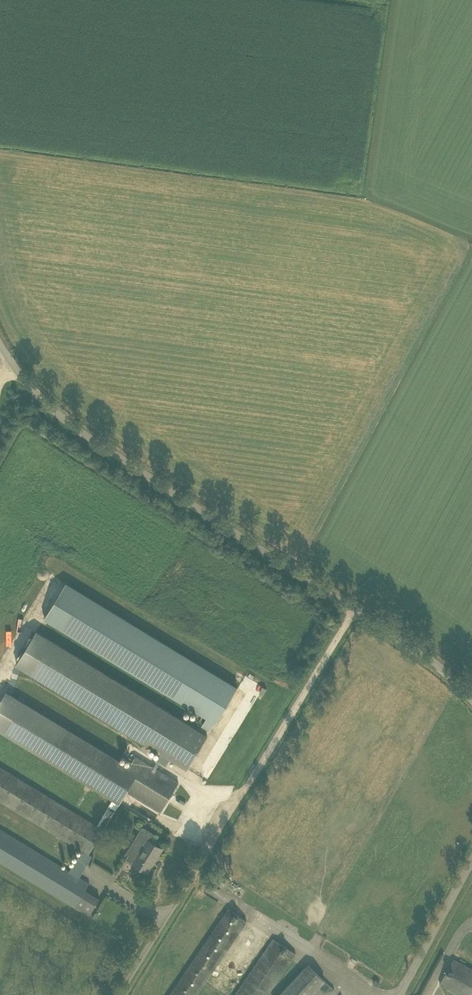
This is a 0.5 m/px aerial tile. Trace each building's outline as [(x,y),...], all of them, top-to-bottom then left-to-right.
[(216,723),(237,687),(66,583),(60,593),(55,589),(45,605),(50,608),(44,618),(206,717),(201,725),(209,730),(214,722),(216,723)] [(188,768),(207,736),(36,631),(16,664),(162,752),(157,760),(166,765),(170,758),(188,768)] [(97,826),(103,830),(127,791),(161,811),(179,781),(136,755),(128,767),(6,692),(0,701),(0,730),(113,798),(97,826)] [(97,826),(0,767),(0,800),(83,850),(70,871),(0,829),(0,861),(89,915),(100,898),(85,889),(90,883),(80,877),(93,856),(89,853),(103,830),(97,826)] [(140,835),(131,851),(138,855),(133,863),(148,872),(162,848),(148,839),(153,832),(143,825),(138,833),(140,835)] [(107,828),(104,833),(109,837),(113,831),(107,828)] [(247,920),(229,908),(170,994),(196,994),(247,920)] [(235,994),(267,994),(295,953),(273,938),(235,994)] [(453,959),(440,983),(461,994),(471,994),(471,969),(453,959)] [(321,984),(328,991),(332,987),(309,964),(278,994),(279,994),(310,994),(321,984)]
